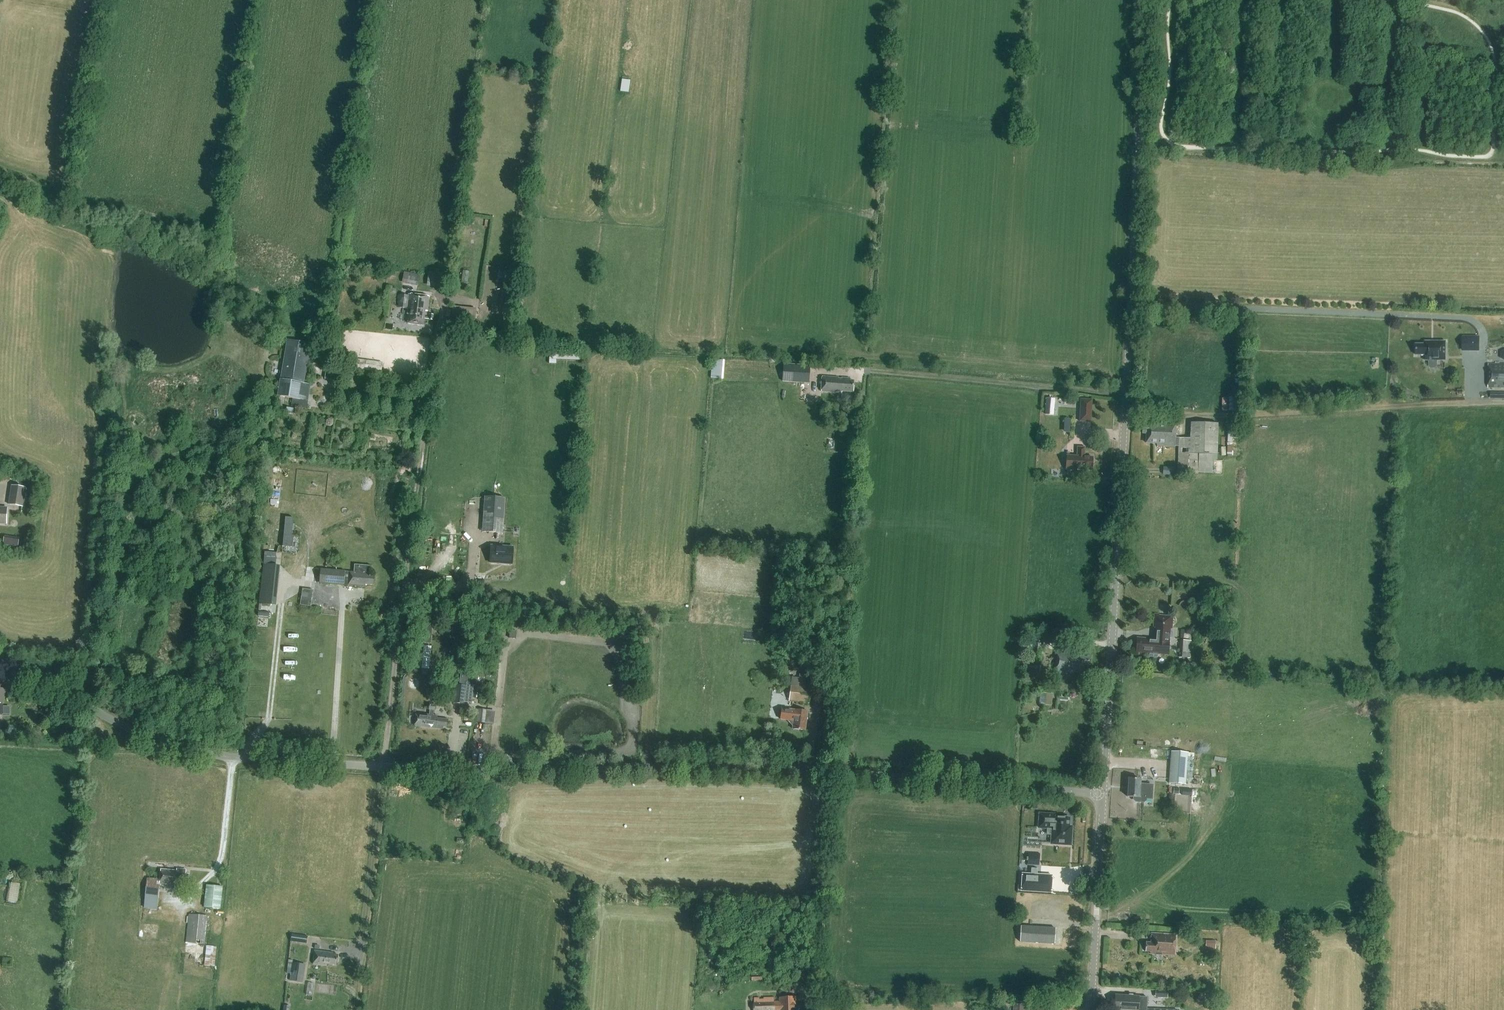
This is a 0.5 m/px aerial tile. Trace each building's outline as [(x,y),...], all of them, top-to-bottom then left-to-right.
[(630,80),(622,79),(620,91),(628,92),(630,80)] [(402,283),(417,286),(419,274),(404,271),(402,283)] [(444,285),(446,274),(428,272),(427,285),(440,287),(440,284),(444,285)] [(427,311),(429,297),(409,294),(407,309),(408,309),(408,315),(409,315),(408,324),(423,325),(425,311),(427,311)] [(1463,337),(1463,350),(1479,350),(1479,337),(1463,337)] [(281,379),(280,379),(278,396),(292,398),(291,407),(306,409),(310,385),(303,383),(310,344),(287,340),(281,379)] [(1437,360),(1446,360),(1446,341),(1425,341),(1425,344),(1416,344),(1416,355),(1425,355),(1425,360),(1429,360),(1429,367),(1431,369),(1435,369),(1437,367),(1437,360)] [(581,351),(556,350),(556,359),(581,360),(581,351)] [(380,372),(382,362),(356,357),(355,368),(380,372)] [(723,360),(712,359),(711,377),(722,378),(723,360)] [(783,364),(782,381),(809,383),(810,365),(783,364)] [(1487,388),(1503,388),(1503,364),(1488,364),(1487,388)] [(853,391),(853,382),(849,381),(850,379),(822,377),(821,391),(841,393),(842,390),(853,391)] [(1045,414),(1054,414),(1054,397),(1045,397),(1045,414)] [(1090,422),(1091,400),(1080,400),(1079,422),(1090,422)] [(1191,438),(1175,437),(1175,423),(1157,423),(1157,425),(1143,425),(1143,433),(1146,433),(1146,443),(1157,443),(1157,446),(1175,446),(1178,446),(1178,473),(1198,473),(1198,472),(1211,473),(1212,460),(1216,460),(1217,454),(1218,423),(1191,423),(1191,438)] [(1077,469),(1092,470),(1092,457),(1084,456),(1084,448),(1078,447),(1077,456),(1067,456),(1066,470),(1077,470),(1077,469)] [(1173,475),(1173,467),(1163,467),(1163,475),(1173,475)] [(26,487),(11,485),(9,504),(23,507),(26,487)] [(505,498),(484,496),(482,532),(503,533),(505,498)] [(279,511),(276,539),(284,540),(285,529),(287,512),(279,511)] [(18,545),(18,535),(3,534),(2,544),(18,545)] [(512,564),(513,548),(491,546),(490,563),(512,564)] [(319,583),(322,583),(344,585),(365,587),(365,584),(374,585),(374,576),(370,576),(371,566),(355,565),(354,572),(323,570),(313,569),(313,580),(319,581),(319,583)] [(778,566),(767,565),(766,573),(777,574),(778,566)] [(302,588),(302,592),(300,605),(310,606),(313,590),(302,588)] [(814,602),(808,595),(797,604),(803,610),(807,607),(808,607),(814,602)] [(1154,614),(1153,626),(1155,627),(1153,640),(1137,639),(1136,651),(1149,652),(1148,657),(1157,658),(1158,653),(1168,654),(1169,642),(1170,628),(1171,628),(1172,615),(1168,615),(1168,617),(1164,616),(1164,615),(1154,614)] [(1192,641),(1180,640),(1179,657),(1190,658),(1192,641)] [(1033,659),(1041,659),(1041,643),(1033,643),(1033,659)] [(1088,666),(1089,657),(1076,656),(1076,654),(1072,654),(1072,653),(1057,651),(1054,672),(1067,674),(1067,672),(1083,673),(1083,665),(1088,666)] [(804,675),(799,674),(798,685),(791,684),(789,701),(808,703),(813,671),(805,670),(804,675)] [(477,683),(478,676),(460,674),(459,684),(455,684),(453,703),(464,704),(464,702),(472,703),(473,687),(477,683)] [(1052,704),(1053,693),(1046,692),(1045,704),(1052,704)] [(447,727),(448,720),(438,719),(438,716),(433,716),(434,711),(435,711),(435,705),(430,705),(429,710),(430,710),(429,715),(416,714),(415,726),(443,729),(443,727),(447,727)] [(793,726),(792,729),(805,730),(807,711),(795,710),(781,708),(780,720),(788,721),(793,726)] [(487,710),(477,709),(476,723),(486,724),(487,710)] [(1169,783),(1185,785),(1187,753),(1171,752),(1169,783)] [(1128,797),(1131,797),(1135,802),(1144,803),(1147,801),(1147,799),(1152,800),(1153,784),(1141,783),(1141,779),(1129,779),(1128,797)] [(1039,814),(1038,828),(1047,828),(1047,834),(1054,835),(1054,844),(1070,845),(1071,835),(1071,826),(1069,825),(1069,818),(1054,817),(1054,814),(1039,814)] [(1039,863),(1038,852),(1027,853),(1027,863),(1039,863)] [(1022,873),(1021,891),(1051,893),(1052,875),(1037,874),(1037,869),(1031,868),(1030,874),(1022,873)] [(175,885),(175,887),(175,890),(184,891),(184,883),(188,884),(189,874),(185,874),(186,870),(177,869),(177,871),(161,869),(159,884),(175,885)] [(157,910),(159,879),(146,878),(144,909),(157,910)] [(223,887),(206,885),(204,907),(220,909),(223,887)] [(57,898),(60,894),(51,888),(48,892),(57,898)] [(205,937),(207,922),(208,916),(189,914),(186,942),(205,944),(205,937)] [(1054,944),(1055,928),(1021,926),(1020,942),(1054,944)] [(1174,955),(1175,934),(1151,933),(1151,943),(1145,942),(1145,951),(1150,951),(1150,954),(1174,955)] [(307,936),(292,934),(291,941),(306,943),(307,936)] [(1215,949),(1215,941),(1206,940),(1205,948),(1215,949)] [(217,947),(206,946),(204,965),(215,966),(217,947)] [(337,965),(338,955),(333,954),(334,953),(315,951),(313,964),(327,966),(327,964),(337,965)] [(303,983),(306,964),(293,963),(293,960),(289,959),(287,973),(291,974),(290,981),(303,983)] [(808,973),(803,973),(804,962),(795,962),(795,982),(808,982),(808,973)] [(1205,998),(1200,994),(1195,1000),(1201,1004),(1205,998)] [(1164,1009),(1146,1008),(1147,997),(1139,997),(1128,996),(1128,995),(1121,995),(1115,995),(1114,1009),(1175,1009),(1164,1009)] [(754,998),(755,1009),(797,1009),(796,997),(781,997),(781,1001),(775,1001),(775,997),(754,998)] [(1026,1002),(1013,1002),(1013,1009),(1025,1009),(1026,1002)]
